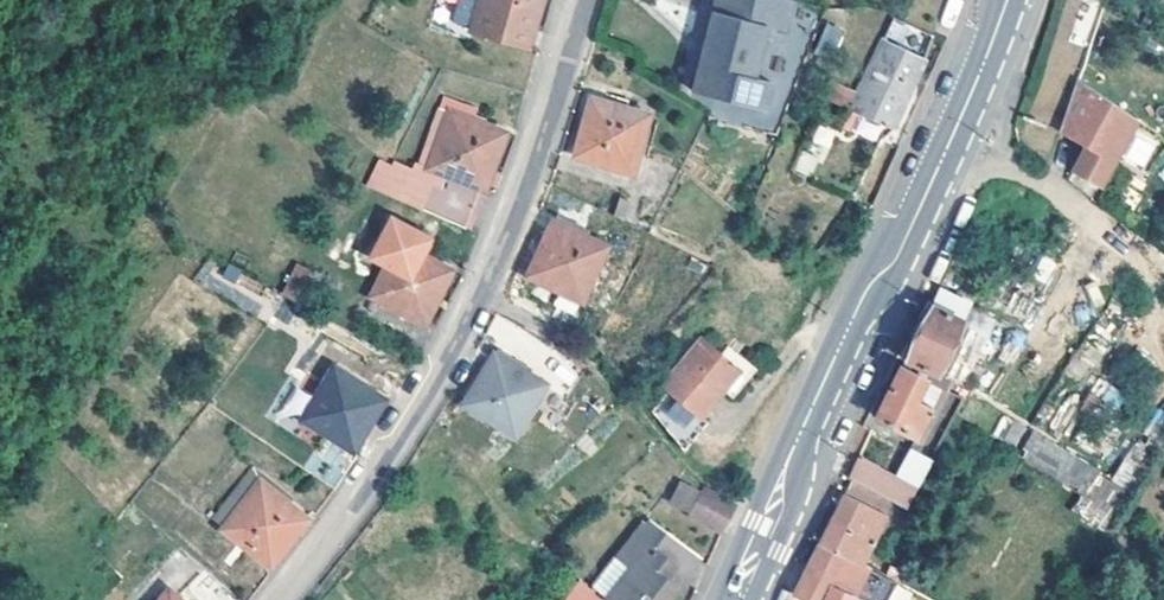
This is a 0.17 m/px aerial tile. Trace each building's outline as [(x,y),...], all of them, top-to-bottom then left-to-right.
[(455,23),(469,25),(473,0),(459,0),(455,23)] [(470,31),(526,48),(534,20),(539,0),(479,0),(470,31)] [(698,87),(718,92),(770,103),(776,78),(770,76),(773,70),(760,67),(770,16),(789,20),(792,0),(717,0),(698,87)] [(1090,24),(1084,0),(1061,0),(1049,3),(1057,33),(1090,24)] [(841,50),(841,24),(820,24),(820,50),(841,50)] [(922,58),(880,38),(855,92),(832,82),(824,97),(892,128),(903,106),(901,103),(922,58)] [(1088,41),(1082,38),(1079,46),(1085,48),(1088,41)] [(1085,146),(1071,171),(1098,186),(1134,120),(1077,81),(1059,132),(1085,146)] [(440,97),(436,109),(446,113),(432,152),(422,148),(417,163),(393,153),(388,163),(377,156),(364,184),(415,206),(430,167),(482,187),(494,155),(502,133),(481,125),(483,120),(472,115),(474,109),(440,97)] [(646,117),(590,101),(574,155),(630,172),(646,117)] [(446,113),(436,109),(422,148),(432,152),(446,113)] [(1163,179),(1163,155),(1154,173),(1163,179)] [(587,228),(555,213),(537,250),(526,275),(579,300),(603,246),(583,237),(587,228)] [(383,266),(370,294),(401,311),(389,333),(418,350),(432,325),(422,319),(430,303),(435,293),(447,269),(417,255),(425,238),(386,219),(367,258),(383,266)] [(281,293),(305,306),(321,275),(297,263),(281,293)] [(902,356),(935,372),(961,319),(956,316),(960,305),(934,293),(917,326),(902,356)] [(441,308),(430,303),(422,319),(432,325),(441,308)] [(737,372),(699,342),(661,388),(667,392),(654,408),(684,449),(705,423),(698,418),(716,397),(737,372)] [(526,367),(495,348),(480,372),(461,403),(511,434),(542,386),(522,374),(526,367)] [(364,381),(319,355),(288,410),(300,417),(329,368),(361,386),(364,381)] [(949,379),(935,372),(930,382),(898,365),(887,388),(873,415),(912,435),(939,386),(945,389),(946,388),(945,387),(946,385),(949,379)] [(361,386),(329,368),(300,417),(350,447),(367,420),(381,398),(361,386)] [(958,382),(951,379),(948,385),(954,389),(958,382)] [(1094,380),(1082,411),(1110,422),(1122,392),(1094,380)] [(1022,457),(1071,491),(1085,469),(1037,434),(1022,457)] [(933,456),(910,445),(896,475),(856,456),(846,477),(850,479),(906,506),(933,456)] [(289,496),(250,464),(210,516),(222,526),(259,480),(284,502),(289,496)] [(1085,469),(1071,491),(1083,499),(1096,477),(1085,469)] [(906,506),(850,479),(842,492),(885,512),(898,518),(906,506)] [(284,502),(259,480),(222,526),(267,563),(282,544),(303,518),(284,502)] [(733,504),(701,488),(688,516),(721,531),(733,504)] [(817,541),(860,563),(885,512),(842,492),(829,519),(817,541)] [(609,599),(664,599),(674,587),(661,577),(671,565),(684,574),(696,556),(648,520),(595,590),(609,599)] [(860,563),(817,541),(803,568),(791,593),(806,599),(823,599),(830,585),(853,596),(867,566),(860,563)] [(903,570),(889,563),(883,574),(897,581),(903,570)] [(869,599),(872,599),(885,599),(894,582),(879,576),(869,599)] [(595,590),(585,581),(570,599),(609,599),(595,590)] [(888,599),(908,599),(912,592),(895,584),(888,599)] [(167,590),(158,599),(177,599),(167,590)]
